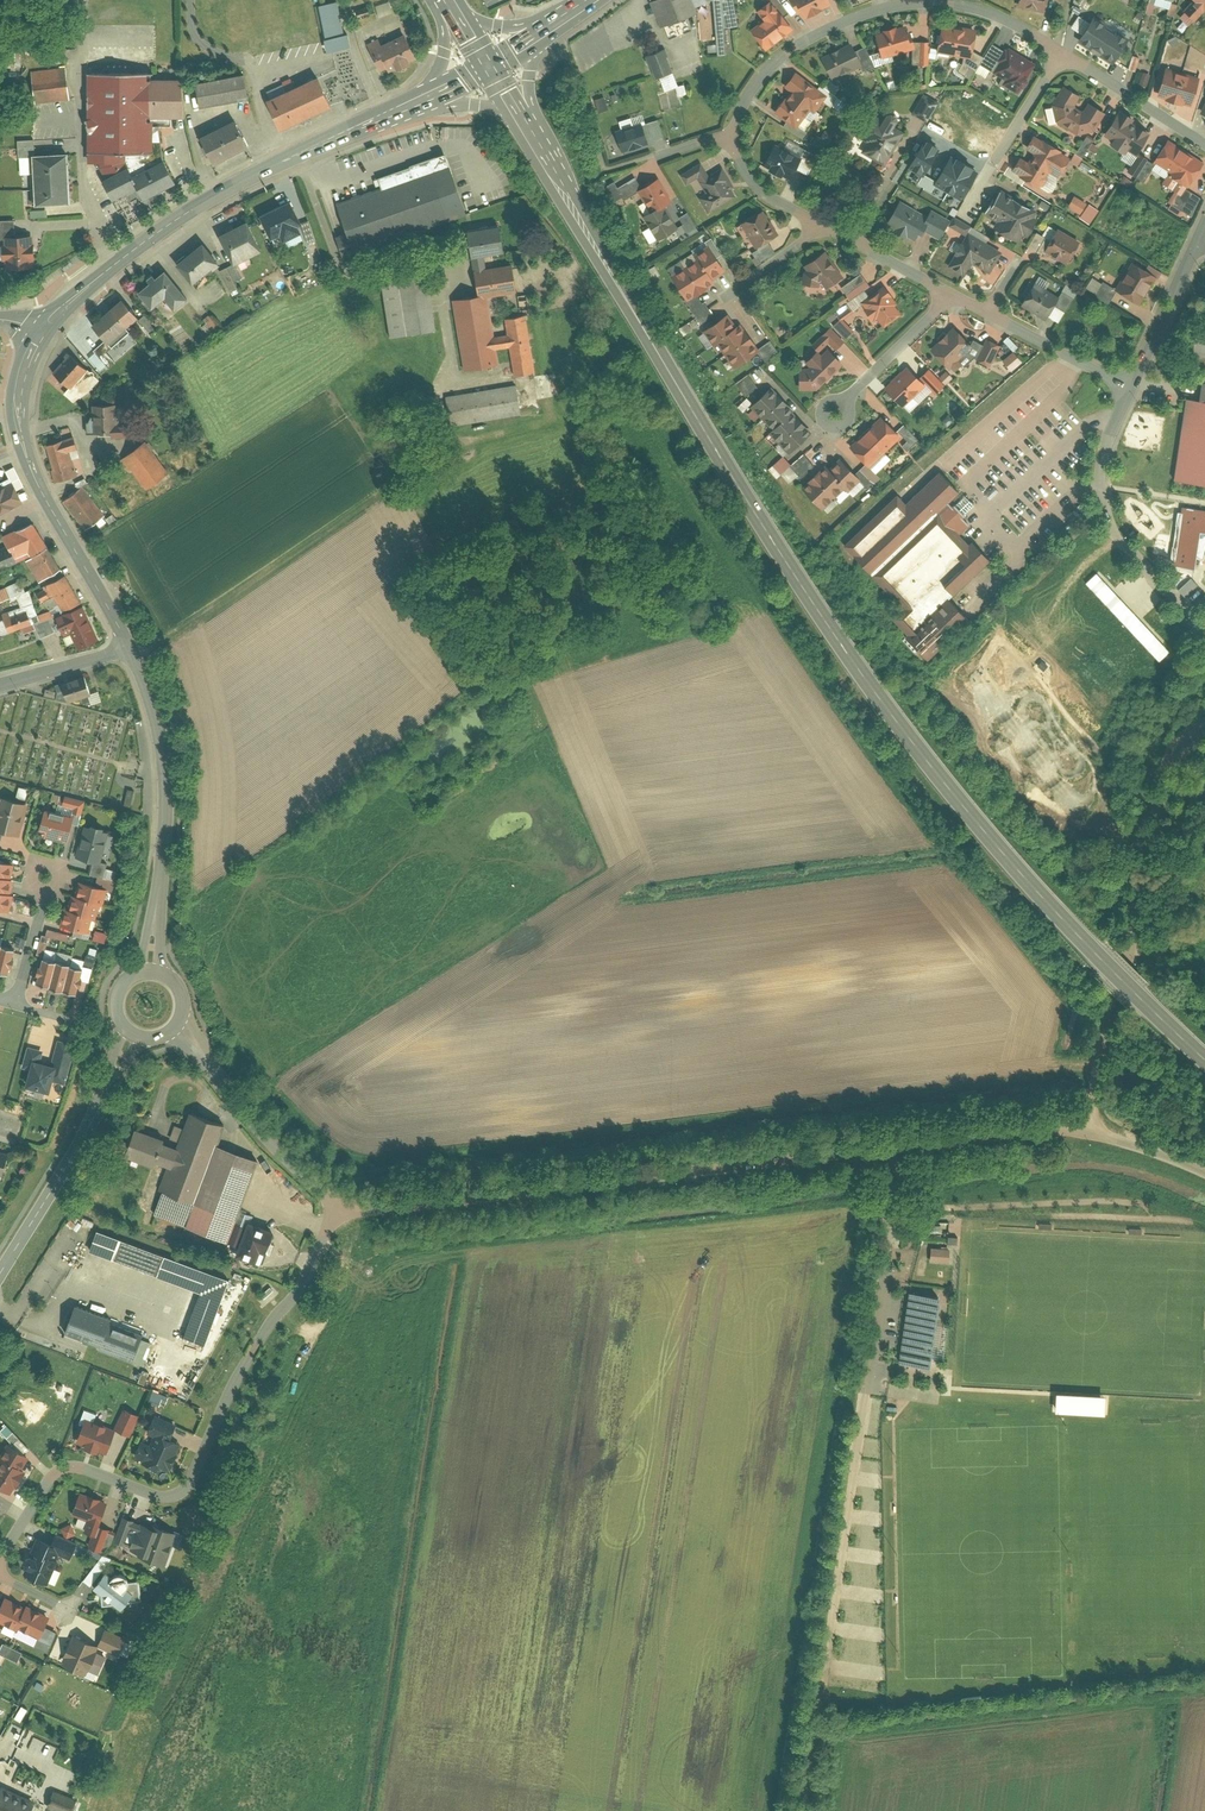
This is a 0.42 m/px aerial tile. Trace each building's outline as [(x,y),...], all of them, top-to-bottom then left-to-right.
[(697,15),(691,0),(652,0),(655,10),(661,28),(697,15)] [(769,0),(767,0),(753,10),(760,19),(749,27),(764,48),(790,30),(769,0)] [(830,7),(826,0),(791,0),(802,20),(830,7)] [(1015,6),(1044,12),(1047,0),(1016,0),(1015,6)] [(1192,1),(1177,15),(1188,26),(1204,10),(1204,0),(1191,0),(1192,1)] [(375,5),(378,16),(390,12),(387,2),(375,5)] [(1074,40),(1111,63),(1126,39),(1090,17),(1088,21),(1078,15),(1070,27),(1079,33),(1074,40)] [(901,22),(872,31),(880,56),(909,46),(901,22)] [(972,29),(939,22),(934,50),(967,56),(972,29)] [(415,54),(407,33),(374,46),(382,67),(415,54)] [(851,51),(847,43),(819,55),(828,77),(857,65),(851,51)] [(715,54),(715,44),(706,44),(707,54),(715,54)] [(867,60),(862,47),(851,51),(857,65),(867,60)] [(1034,64),(1005,47),(992,70),(1008,79),(1005,85),(1017,92),(1034,64)] [(682,84),(678,86),(663,48),(644,55),(654,79),(658,77),(664,92),(675,87),(678,96),(686,93),(682,84)] [(2,52),(3,66),(20,66),(20,52),(2,52)] [(1132,56),(1128,69),(1134,70),(1138,57),(1132,56)] [(1178,98),(1185,71),(1169,66),(1162,94),(1178,98)] [(35,103),(69,98),(65,67),(31,72),(35,103)] [(133,147),(134,112),(160,111),(172,111),(169,73),(135,73),(135,68),(79,67),(79,98),(78,140),(77,153),(101,154),(101,147),(114,147),(132,147),(133,147)] [(1194,102),(1201,75),(1185,71),(1178,98),(1194,102)] [(332,103),(317,72),(268,95),(282,126),(332,103)] [(813,89),(789,72),(780,85),(788,91),(782,99),(779,97),(769,110),(791,126),(804,107),(812,113),(820,102),(824,97),(813,89)] [(1146,85),(1148,74),(1140,73),(1139,84),(1146,85)] [(243,74),(195,82),(199,107),(247,99),(243,74)] [(817,83),(813,89),(824,97),(820,102),(828,108),(836,97),(817,83)] [(1084,94),(1067,83),(1055,102),(1059,122),(1077,132),(1095,128),(1107,108),(1091,99),(1085,108),(1077,104),(1084,94)] [(937,102),(922,94),(911,113),(927,121),(937,102)] [(595,99),(599,112),(608,109),(604,97),(595,99)] [(897,116),(885,109),(877,121),(863,113),(851,132),(863,138),(856,149),(879,163),(897,133),(889,129),(897,116)] [(160,120),(160,111),(134,112),(133,147),(132,147),(114,147),(113,154),(117,162),(121,171),(127,168),(160,154),(148,120),(160,120)] [(1154,131),(1123,111),(1107,136),(1138,155),(1154,131)] [(616,151),(663,139),(657,119),(644,122),(641,114),(617,120),(620,130),(612,132),(616,151)] [(246,146),(232,117),(192,136),(206,165),(246,146)] [(1074,152),(1071,157),(1032,134),(1020,155),(1019,154),(1008,173),(1048,196),(1065,168),(1069,170),(1073,164),(1077,166),(1082,157),(1074,152)] [(921,136),(906,164),(922,173),(938,145),(921,136)] [(1171,138),(1158,159),(1176,171),(1173,175),(1186,184),(1189,179),(1193,182),(1204,164),(1204,161),(1171,138)] [(795,169),(807,175),(817,156),(800,147),(799,149),(789,143),(786,149),(773,142),(760,166),(789,181),(795,169)] [(29,151),(31,176),(66,173),(65,148),(29,151)] [(1152,159),(1142,153),(1132,169),(1142,175),(1152,159)] [(102,196),(112,200),(127,226),(137,219),(145,214),(182,194),(160,154),(127,168),(121,171),(117,162),(92,176),(102,196)] [(410,167),(378,178),(382,189),(351,200),(337,205),(347,233),(337,237),(329,217),(336,237),(343,257),(465,214),(453,177),(445,154),(409,166),(410,167)] [(922,173),(916,184),(931,191),(933,186),(962,200),(976,169),(945,155),(934,179),(922,173)] [(697,161),(676,174),(683,185),(696,177),(704,190),(694,195),(705,213),(732,196),(726,187),(731,185),(719,165),(705,173),(697,161)] [(31,176),(32,201),(68,198),(66,173),(31,176)] [(620,199),(634,190),(638,188),(630,176),(612,186),(620,199)] [(648,212),(668,199),(654,177),(638,188),(634,190),(648,212)] [(1038,211),(1002,189),(988,212),(1002,220),(998,227),(1019,240),(1025,231),(1030,235),(1037,224),(1032,221),(1038,211)] [(1065,207),(1090,223),(1098,210),(1074,194),(1065,207)] [(297,221),(286,196),(262,207),(273,232),(297,221)] [(928,219),(899,203),(887,224),(897,230),(893,235),(908,243),(910,238),(915,241),(923,228),(939,237),(948,221),(932,212),(928,219)] [(661,205),(644,215),(659,239),(676,228),(661,205)] [(755,247),(776,235),(762,211),(741,223),(755,247)] [(0,218),(0,234),(14,233),(12,217),(0,218)] [(222,233),(236,262),(264,248),(250,219),(222,233)] [(469,230),(475,292),(519,288),(517,265),(485,268),(484,254),(501,252),(499,227),(469,230)] [(1081,240),(1060,228),(1047,249),(1068,261),(1081,240)] [(30,267),(29,234),(4,235),(5,268),(30,267)] [(1000,251),(969,234),(952,265),(971,276),(979,262),(991,269),(1000,251)] [(206,242),(179,263),(195,282),(215,266),(217,267),(223,263),(206,242)] [(721,270),(706,243),(692,251),(697,258),(669,274),(684,300),(712,284),(708,277),(721,270)] [(827,250),(800,263),(814,292),(841,279),(827,250)] [(1157,275),(1133,259),(1116,285),(1140,301),(1157,275)] [(243,277),(236,262),(229,266),(237,280),(243,277)] [(237,280),(229,266),(222,269),(233,290),(240,287),(237,280)] [(153,281),(141,291),(155,307),(167,297),(177,308),(191,297),(168,269),(159,277),(156,273),(150,278),(153,281)] [(426,269),(381,275),(390,338),(436,332),(426,269)] [(903,313),(883,285),(867,296),(863,289),(869,285),(860,273),(840,287),(849,300),(833,311),(838,319),(859,305),(871,322),(877,319),(882,327),(903,313)] [(1116,285),(1102,278),(1094,292),(1108,300),(1116,285)] [(1059,293),(1037,281),(1024,304),(1046,317),(1059,293)] [(1074,293),(1064,288),(1056,304),(1066,309),(1074,293)] [(486,297),(454,301),(462,370),(494,366),(492,350),(509,348),(512,375),(532,373),(526,317),(507,319),(509,335),(490,337),(486,297)] [(108,339),(111,342),(112,341),(115,345),(132,330),(129,327),(140,317),(124,298),(94,323),(108,339)] [(150,311),(141,318),(152,331),(160,324),(150,311)] [(734,327),(725,315),(701,330),(711,346),(717,342),(734,369),(758,354),(739,324),(734,327)] [(809,395),(842,364),(832,354),(845,341),(830,326),(810,346),(816,351),(790,376),(809,395)] [(970,346),(952,328),(928,351),(952,375),(961,366),(956,360),(970,346)] [(1012,350),(1015,346),(1007,337),(1003,340),(1012,350)] [(97,349),(111,366),(118,361),(109,350),(114,346),(111,342),(108,339),(97,349)] [(999,347),(986,340),(976,360),(989,367),(999,347)] [(757,347),(762,358),(776,352),(771,341),(757,347)] [(1009,371),(1021,362),(1014,351),(1001,359),(1009,371)] [(55,371),(73,387),(89,369),(72,353),(55,371)] [(917,379),(905,367),(885,388),(901,404),(921,383),(917,379)] [(927,368),(917,379),(921,383),(934,395),(945,384),(927,368)] [(747,373),(735,382),(745,396),(757,387),(747,373)] [(1182,398),(1172,480),(1204,485),(1204,383),(1200,382),(1198,400),(1182,398)] [(514,385),(447,396),(452,426),(519,415),(514,385)] [(789,408),(766,386),(749,403),(772,426),(766,432),(785,452),(805,432),(785,411),(789,408)] [(96,430),(96,431),(114,430),(114,436),(130,436),(130,423),(119,424),(119,403),(95,404),(95,414),(89,415),(89,430),(96,430)] [(899,435),(879,415),(849,445),(868,465),(899,435)] [(904,422),(898,428),(909,438),(902,445),(909,451),(921,439),(904,422)] [(48,444),(58,480),(79,473),(75,457),(81,455),(76,436),(48,444)] [(146,489),(170,471),(147,440),(123,458),(146,489)] [(782,455),(768,469),(776,477),(790,463),(782,455)] [(827,467),(822,462),(798,484),(818,506),(840,486),(844,490),(856,478),(837,457),(827,467)] [(858,470),(855,473),(863,482),(867,478),(858,470)] [(959,495),(940,476),(908,507),(897,496),(843,549),(905,612),(895,622),(929,656),(964,621),(943,600),(983,561),(959,536),(971,524),(964,517),(967,515),(955,503),(951,506),(949,504),(959,495)] [(0,488),(0,512),(21,501),(11,482),(0,488)] [(84,485),(65,500),(87,528),(106,513),(84,485)] [(1177,512),(1171,559),(1177,561),(1176,566),(1195,568),(1195,559),(1202,560),(1201,563),(1204,564),(1204,510),(1183,507),(1182,513),(1177,512)] [(33,521),(7,537),(11,544),(17,557),(25,553),(30,560),(32,559),(50,548),(33,521)] [(0,549),(0,569),(18,561),(17,557),(11,544),(0,549)] [(50,548),(32,559),(44,579),(63,568),(50,548)] [(1085,581),(1157,662),(1168,652),(1096,572),(1085,581)] [(82,602),(68,575),(39,590),(44,599),(55,593),(65,611),(82,602)] [(0,589),(0,603),(28,590),(23,579),(0,589)] [(101,638),(85,605),(58,618),(67,635),(72,632),(80,649),(101,638)] [(13,610),(5,613),(12,630),(34,621),(29,610),(15,615),(13,610)] [(49,617),(36,624),(43,637),(56,630),(49,617)] [(87,676),(65,683),(69,695),(70,701),(93,694),(87,676)] [(61,697),(69,695),(65,683),(57,685),(61,697)] [(16,795),(23,797),(25,788),(18,786),(16,795)] [(126,788),(123,804),(130,806),(134,789),(126,788)] [(23,836),(33,804),(6,796),(0,815),(0,829),(23,836)] [(41,832),(68,839),(75,816),(48,809),(41,832)] [(88,822),(78,856),(98,862),(108,828),(88,822)] [(9,909),(23,864),(0,857),(0,907),(9,909)] [(66,910),(62,924),(87,932),(91,918),(94,919),(98,905),(102,906),(107,892),(80,884),(77,896),(74,895),(69,911),(66,910)] [(8,974),(15,949),(0,944),(0,971),(8,974)] [(86,950),(83,965),(92,966),(94,952),(86,950)] [(38,984),(77,995),(85,968),(46,956),(38,984)] [(25,1085),(53,1094),(62,1063),(34,1055),(25,1085)] [(151,1215),(188,1228),(217,1147),(226,1124),(188,1110),(178,1138),(167,1170),(151,1215)] [(127,1156),(167,1170),(178,1138),(139,1124),(127,1156)] [(188,1228),(230,1243),(259,1161),(217,1147),(188,1228)] [(5,1177),(12,1153),(0,1150),(0,1175),(5,1177)] [(234,1254),(264,1264),(274,1236),(244,1226),(234,1254)] [(201,1343),(224,1275),(93,1231),(86,1251),(196,1288),(180,1336),(201,1343)] [(928,1259),(947,1261),(949,1247),(930,1245),(928,1259)] [(269,1285),(259,1296),(268,1303),(277,1293),(269,1285)] [(938,1292),(906,1288),(896,1361),(927,1365),(938,1292)] [(65,1334),(147,1363),(158,1334),(76,1304),(65,1334)] [(162,1405),(167,1395),(152,1388),(148,1399),(162,1405)] [(1104,1414),(1105,1395),(1055,1392),(1053,1411),(1104,1414)] [(118,1426),(133,1432),(140,1413),(125,1408),(118,1426)] [(169,1438),(174,1421),(153,1413),(143,1441),(138,1439),(131,1458),(168,1470),(178,1441),(169,1438)] [(73,1442),(105,1455),(113,1435),(82,1422),(73,1442)] [(9,1494),(30,1458),(10,1446),(0,1463),(0,1488),(9,1494)] [(110,1501),(81,1491),(74,1512),(103,1521),(110,1501)] [(95,1545),(105,1549),(113,1525),(103,1521),(95,1545)] [(139,1555),(164,1563),(175,1531),(150,1523),(139,1555)] [(64,1536),(73,1533),(71,1524),(61,1527),(64,1536)] [(37,1535),(25,1563),(28,1564),(24,1573),(51,1585),(57,1570),(52,1568),(57,1555),(70,1561),(77,1545),(63,1539),(61,1546),(37,1535)] [(89,1584),(109,1557),(102,1552),(82,1579),(89,1584)] [(129,1601),(139,1600),(137,1580),(128,1581),(128,1579),(127,1577),(125,1574),(122,1572),(117,1572),(114,1574),(112,1576),(105,1572),(94,1588),(103,1594),(104,1603),(115,1602),(123,1608),(129,1601)] [(38,1637),(48,1614),(27,1604),(26,1606),(6,1597),(0,1610),(0,1623),(17,1631),(19,1628),(38,1637)] [(64,1665),(87,1674),(89,1669),(98,1673),(105,1654),(97,1651),(99,1644),(76,1635),(64,1665)] [(20,1719),(25,1707),(19,1704),(13,1716),(20,1719)] [(34,1805),(0,1791),(0,1810),(32,1810),(34,1805)] [(66,1810),(76,1810),(80,1801),(56,1791),(50,1805),(66,1810)]
